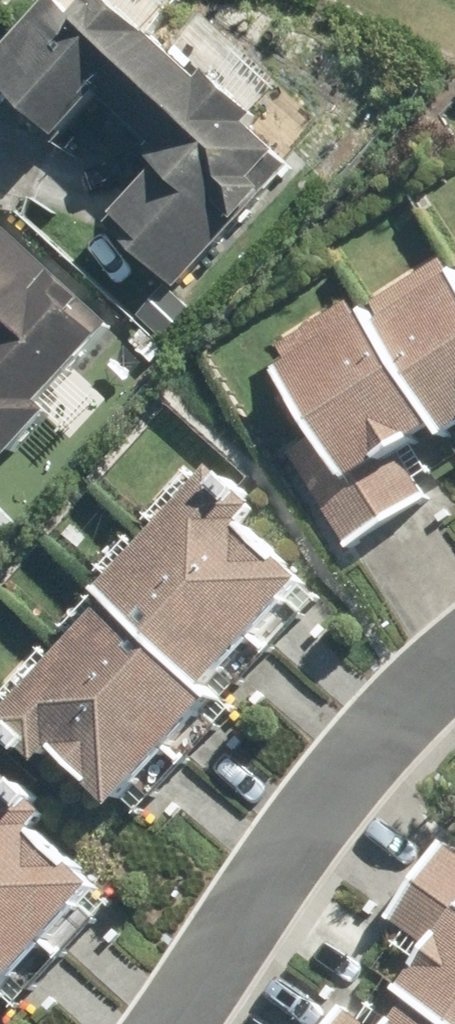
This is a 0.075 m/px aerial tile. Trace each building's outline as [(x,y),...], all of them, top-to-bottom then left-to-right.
[(49,153),(58,144),(85,168),(117,133),(140,154),(131,164),(151,182),(96,241),(164,303),(255,204),(245,196),(269,169),(239,142),(242,138),(193,93),(188,98),(88,6),(69,28),(45,6),(0,56),(0,109),(49,153)] [(343,236),(340,238),(364,285),(442,245),(447,255),(454,250),(454,178),(343,236)] [(43,425),(60,441),(110,389),(85,365),(110,339),(0,232),(0,469),(43,425)] [(393,296),(387,287),(245,370),(250,379),(362,571),(412,542),(407,534),(454,506),(454,476),(447,462),(454,457),(454,260),(393,296)] [(110,843),(239,710),(227,698),(255,668),(272,683),(308,646),(286,625),(318,592),(263,539),(280,522),(228,473),(0,709),(0,737),(110,843)] [(0,788),(0,1023),(119,896),(2,786),(0,788)] [(411,904),(447,929),(394,1005),(363,984),(336,1023),(454,1023),(454,840),(411,904)]
